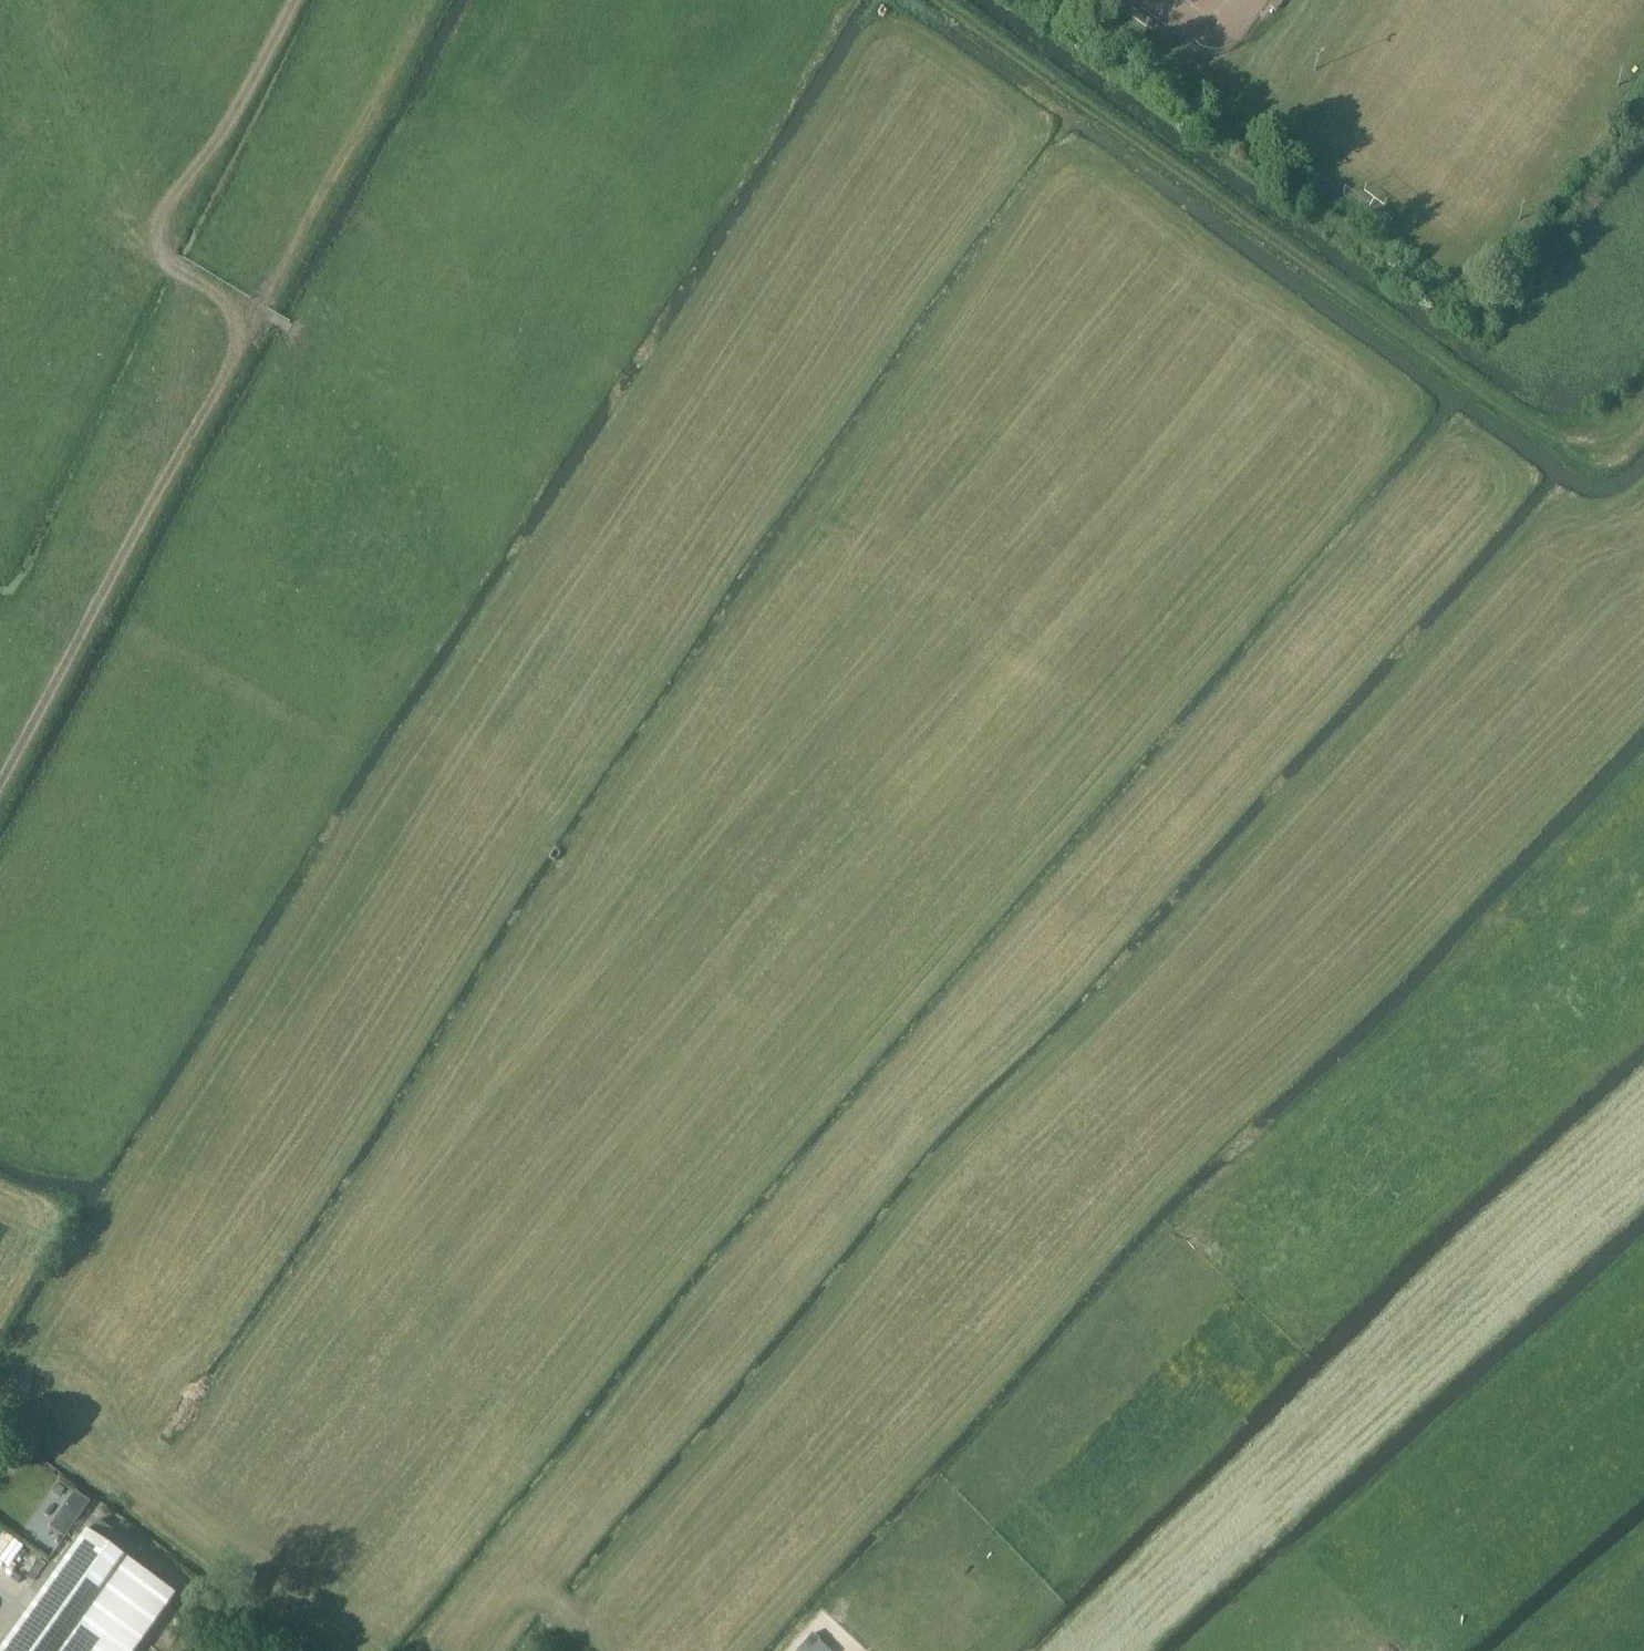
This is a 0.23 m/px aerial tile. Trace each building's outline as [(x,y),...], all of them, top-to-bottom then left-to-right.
[(1168,34),(1122,0),(1100,0),(1160,45),(1168,34)] [(1259,17),(1269,24),(1287,0),(1271,0),(1259,17)] [(51,1527),(65,1538),(91,1502),(76,1492),(51,1527)] [(174,1594),(134,1565),(131,1563),(139,1552),(96,1521),(88,1532),(3,1650),(134,1650),(174,1594)] [(201,1623),(195,1618),(188,1627),(195,1632),(201,1623)]
